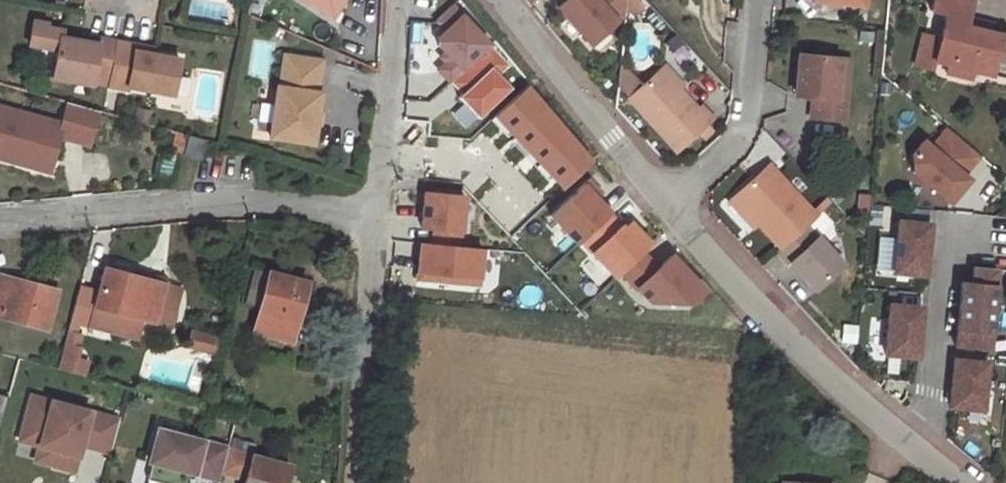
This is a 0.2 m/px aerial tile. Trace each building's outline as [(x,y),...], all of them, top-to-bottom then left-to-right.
[(331,18),(342,0),(302,0),(331,18)] [(559,7),(592,43),(625,13),(626,0),(567,0),(559,7)] [(991,33),(965,25),(967,17),(971,0),(934,0),(931,10),(946,15),(940,39),(934,62),(948,65),(946,73),(972,79),(974,72),(991,77),(1002,36),(991,33)] [(434,67),(451,83),(493,41),(454,2),(437,20),(445,28),(431,42),(445,56),(434,67)] [(965,25),(991,33),(994,24),(967,17),(965,25)] [(108,79),(115,43),(98,40),(97,46),(81,43),(60,39),(61,32),(45,29),(46,26),(32,23),(28,46),(56,51),(51,79),(91,86),(92,76),(108,79)] [(934,62),(940,39),(925,35),(915,65),(932,69),(934,62)] [(82,37),(81,43),(97,46),(98,40),(82,37)] [(134,46),(115,43),(108,79),(107,87),(126,91),(127,88),(172,97),(178,60),(151,55),(133,52),(134,46)] [(134,46),(133,52),(151,55),(152,50),(134,46)] [(840,121),(843,98),(833,97),(837,58),(797,54),(793,95),(811,97),(809,118),(840,121)] [(320,60),(283,55),(278,87),(276,87),(269,136),(311,142),(314,122),(315,112),(318,93),(315,92),(320,60)] [(833,97),(843,98),(847,60),(837,58),(833,97)] [(626,94),(674,146),(711,112),(699,98),(695,103),(660,64),(626,94)] [(0,111),(0,153),(3,154),(1,162),(31,170),(35,157),(52,162),(58,140),(88,148),(98,112),(20,91),(13,115),(0,111)] [(978,155),(945,127),(929,146),(921,140),(910,154),(911,171),(948,202),(968,178),(962,174),(978,155)] [(199,161),(205,140),(187,136),(182,156),(199,161)] [(52,162),(35,157),(31,170),(49,175),(52,162)] [(759,223),(777,243),(814,209),(771,162),(733,196),(759,223)] [(586,178),(548,213),(576,242),(579,239),(609,211),(595,197),(600,192),(586,178)] [(464,195),(424,192),(421,226),(434,227),(433,242),(459,244),(464,195)] [(759,223),(733,196),(727,201),(752,229),(759,223)] [(809,224),(820,214),(814,209),(777,243),(782,249),(809,224)] [(609,211),(579,239),(613,276),(650,242),(629,220),(623,226),(609,211)] [(929,224),(897,221),(893,272),(925,275),(929,224)] [(809,224),(782,249),(778,253),(789,265),(793,262),(817,288),(845,262),(809,224)] [(459,244),(433,242),(421,241),(417,280),(478,285),(482,247),(459,244)] [(990,350),(997,268),(973,266),(971,282),(961,281),(955,347),(990,350)] [(164,286),(105,269),(89,325),(116,333),(121,314),(141,320),(173,329),(177,313),(158,308),(164,286)] [(47,328),(57,292),(12,278),(11,281),(0,278),(0,316),(47,328)] [(246,304),(261,307),(268,284),(253,280),(246,304)] [(268,284),(261,307),(255,332),(292,342),(304,292),(268,282),(268,284)] [(183,291),(164,286),(158,308),(177,313),(183,291)] [(922,307),(889,304),(885,354),(917,357),(922,307)] [(141,320),(121,314),(116,333),(136,338),(141,320)] [(220,340),(203,335),(199,350),(216,354),(220,340)] [(60,369),(87,373),(89,354),(62,351),(60,369)] [(987,362),(953,359),(949,407),(982,410),(987,362)] [(118,419),(30,396),(19,440),(38,445),(55,450),(51,465),(73,471),(80,444),(109,452),(118,419)] [(227,449),(227,447),(157,429),(149,461),(152,461),(147,479),(163,482),(188,482),(189,478),(192,479),(194,473),(219,479),(221,472),(227,449)] [(55,450),(38,445),(34,460),(51,465),(55,450)] [(227,449),(221,472),(236,476),(244,471),(246,472),(244,478),(243,482),(285,482),(290,466),(227,449)] [(816,476),(778,473),(777,482),(816,482),(816,476)]
